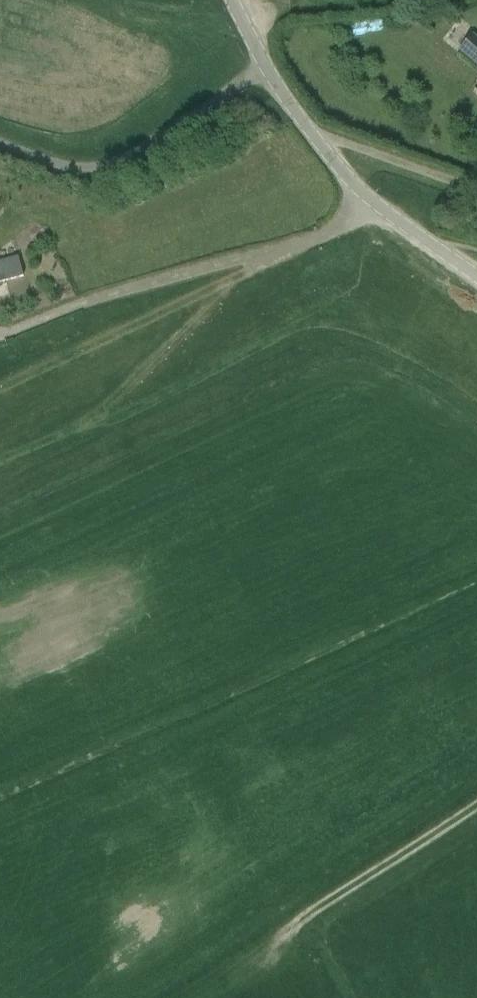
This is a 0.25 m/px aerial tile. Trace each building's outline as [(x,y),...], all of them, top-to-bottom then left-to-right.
[(472,36),(460,49),(476,63),(476,40),(472,36)] [(19,258),(18,256),(0,261),(0,281),(23,275),(21,265),(19,258)]
